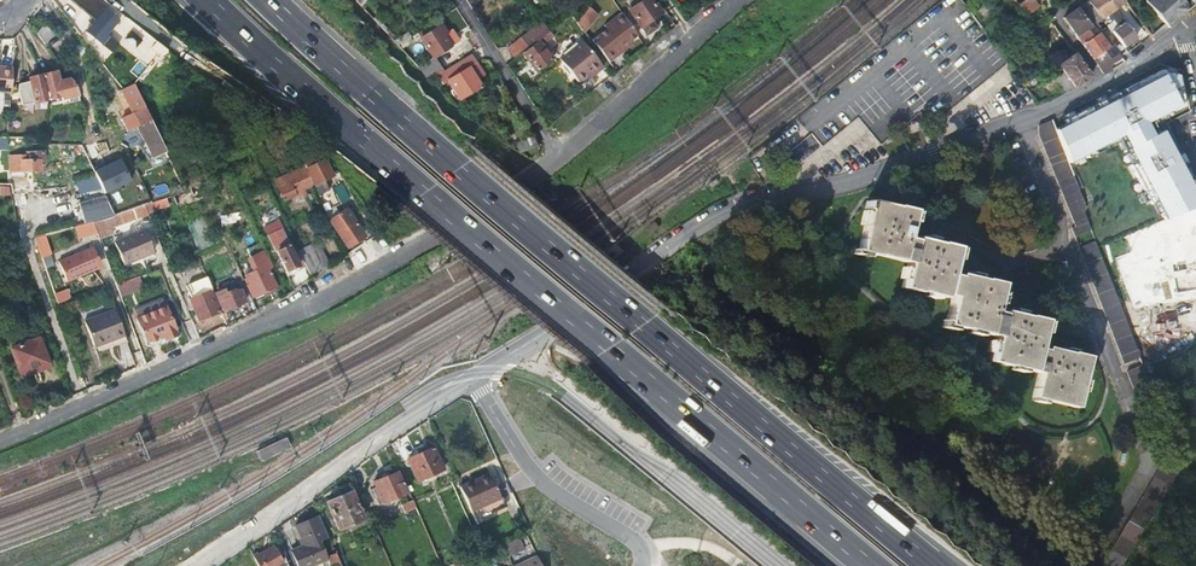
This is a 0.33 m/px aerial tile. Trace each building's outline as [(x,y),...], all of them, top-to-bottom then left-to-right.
[(653,0),(633,0),(637,6),(629,11),(646,36),(657,29),(652,22),(663,14),(653,0)] [(1021,7),(1030,19),(1043,9),(1036,0),(1031,0),(1021,7)] [(1066,18),(1078,36),(1096,24),(1109,15),(1097,0),(1092,0),(1081,7),(1066,18)] [(1109,15),(1113,22),(1117,26),(1112,30),(1119,40),(1124,47),(1137,36),(1126,24),(1115,11),(1126,3),(1124,0),(1097,0),(1109,15)] [(1148,4),(1169,29),(1195,6),(1195,0),(1153,0),(1148,4)] [(965,6),(778,162),(789,175),(857,118),(880,145),(881,145),(920,113),(931,126),(1008,63),(989,38),(984,30),(965,6)] [(590,7),(579,21),(589,28),(600,15),(590,7)] [(120,20),(106,9),(87,33),(103,46),(111,37),(109,35),(120,20)] [(617,23),(594,41),(610,63),(624,53),(621,49),(639,36),(623,13),(615,19),(617,23)] [(1109,15),(1096,24),(1101,30),(1113,22),(1109,15)] [(440,20),(420,31),(425,38),(423,39),(440,68),(457,58),(450,47),(455,45),(440,20)] [(997,22),(984,30),(989,38),(1003,29),(997,22)] [(545,23),(523,40),(526,43),(529,47),(530,49),(539,41),(552,31),(550,29),(545,23)] [(1096,24),(1078,36),(1094,58),(1112,45),(1107,38),(1101,30),(1096,24)] [(552,31),(539,41),(542,45),(555,35),(552,31)] [(35,37),(43,47),(49,42),(41,32),(35,37)] [(523,40),(509,50),(516,58),(529,47),(526,43),(523,40)] [(530,49),(523,54),(537,72),(553,59),(542,45),(539,41),(530,49)] [(584,42),(561,59),(578,82),(589,74),(592,78),(605,68),(584,42)] [(1112,45),(1094,58),(1105,74),(1111,72),(1108,68),(1122,58),(1112,45)] [(1059,66),(1064,74),(1075,88),(1092,77),(1076,54),(1059,66)] [(476,65),(471,56),(469,57),(444,72),(443,73),(439,75),(444,83),(449,80),(459,98),(480,86),(477,81),(484,77),(477,65),(476,65)] [(10,92),(12,67),(0,67),(0,91),(10,92)] [(1056,131),(1069,164),(1085,155),(1086,159),(1105,148),(1104,145),(1121,136),(1129,151),(1135,162),(1130,165),(1150,203),(1155,200),(1166,219),(1195,207),(1195,193),(1188,177),(1189,177),(1176,154),(1164,132),(1157,135),(1154,137),(1147,125),(1167,114),(1169,117),(1184,109),(1178,77),(1162,72),(1124,92),(1126,96),(1120,99),(1118,95),(1102,103),(1104,107),(1097,110),(1095,106),(1065,122),(1067,126),(1056,131)] [(41,77),(49,101),(61,97),(62,101),(79,96),(77,91),(76,86),(71,81),(57,85),(53,73),(41,77)] [(1053,82),(1061,94),(1069,91),(1075,88),(1064,74),(1053,82)] [(19,88),(26,109),(48,102),(49,101),(41,77),(40,77),(31,80),(32,84),(19,88)] [(1042,85),(1052,98),(1061,94),(1053,82),(1050,79),(1042,85)] [(134,114),(122,120),(127,132),(141,125),(149,140),(153,139),(155,144),(160,142),(133,85),(123,91),(134,114)] [(1154,137),(1157,135),(1153,126),(1169,117),(1167,114),(1147,125),(1154,137)] [(8,115),(6,137),(15,137),(17,116),(8,115)] [(1039,137),(1076,229),(1073,230),(1076,239),(1092,233),(1084,214),(1086,204),(1086,203),(1069,164),(1056,131),(1052,122),(1039,127),(1039,137)] [(83,132),(82,148),(92,148),(93,133),(83,132)] [(1125,153),(1129,151),(1121,136),(1104,145),(1105,148),(1119,141),(1125,153)] [(297,150),(303,162),(320,154),(307,145),(297,150)] [(235,155),(240,165),(251,160),(246,148),(235,155)] [(28,157),(9,157),(10,173),(39,172),(39,166),(41,166),(41,163),(43,163),(43,153),(28,154),(28,157)] [(303,162),(319,196),(329,191),(326,182),(341,175),(331,163),(329,161),(320,154),(303,162)] [(95,168),(104,192),(131,182),(122,158),(95,168)] [(304,168),(274,181),(283,201),(295,196),(295,194),(312,186),(304,168)] [(76,181),(80,194),(101,187),(97,175),(76,181)] [(319,196),(326,211),(342,203),(335,188),(329,191),(319,196)] [(78,204),(84,224),(92,222),(114,215),(105,196),(78,204)] [(952,294),(945,322),(963,327),(964,325),(995,333),(988,358),(1006,363),(1007,362),(1039,371),(1033,396),(1035,397),(1075,407),(1089,355),(1070,351),(1070,352),(1037,343),(1044,317),(1027,313),(1026,314),(995,306),(1001,281),(983,276),(982,278),(958,272),(957,274),(950,272),(958,245),(940,240),(939,241),(907,233),(914,208),(895,203),(895,204),(870,198),(870,200),(868,199),(866,208),(867,208),(857,248),(875,253),(876,252),(907,259),(901,286),(919,290),(919,289),(943,295),(944,292),(952,294)] [(135,209),(138,217),(149,213),(146,206),(135,209)] [(350,208),(331,218),(346,247),(365,237),(350,208)] [(366,212),(377,234),(381,232),(369,211),(366,212)] [(361,215),(374,237),(376,235),(377,234),(366,212),(361,215)] [(84,224),(42,237),(45,246),(96,232),(92,222),(84,224)] [(1188,228),(1157,233),(1165,277),(1195,272),(1188,228)] [(145,229),(115,242),(124,264),(155,252),(145,229)] [(280,251),(288,270),(301,265),(288,238),(275,244),(278,251),(280,251)] [(1080,251),(1124,365),(1140,358),(1139,356),(1116,296),(1114,289),(1108,274),(1096,244),(1080,251)] [(93,246),(58,261),(66,280),(93,269),(91,266),(100,262),(93,246)] [(247,277),(244,278),(251,296),(266,290),(268,293),(277,289),(268,268),(274,265),(267,249),(252,256),(257,269),(246,274),(247,277)] [(302,260),(309,273),(321,268),(314,254),(302,260)] [(192,290),(188,292),(198,318),(219,309),(209,283),(211,283),(206,271),(187,278),(192,290)] [(1108,274),(1114,289),(1117,287),(1116,284),(1121,283),(1116,271),(1108,274)] [(116,284),(120,295),(137,289),(132,277),(116,284)] [(225,288),(217,291),(223,308),(244,299),(240,289),(234,291),(234,289),(226,292),(225,288)] [(1116,296),(1139,356),(1169,345),(1161,327),(1146,333),(1130,291),(1116,296)] [(165,306),(137,318),(147,342),(157,338),(159,343),(178,336),(165,306)] [(85,321),(95,346),(124,335),(114,309),(85,321)] [(40,337),(11,347),(22,376),(37,371),(35,366),(49,361),(40,337)] [(1127,372),(1139,403),(1155,397),(1154,393),(1144,368),(1143,366),(1127,372)] [(433,447),(408,459),(419,482),(444,469),(433,447)] [(1171,449),(1103,565),(1106,565),(1121,565),(1187,454),(1171,449)] [(373,483),(382,504),(406,493),(397,472),(373,483)] [(463,491),(472,512),(501,499),(490,474),(477,480),(479,484),(463,491)] [(368,492),(374,508),(382,504),(373,483),(368,485),(371,490),(368,492)] [(351,492),(326,503),(336,525),(361,513),(351,492)] [(402,505),(409,521),(420,515),(413,500),(402,505)] [(292,551),(298,565),(309,565),(326,559),(319,541),(327,538),(319,516),(296,526),(305,546),(292,551)] [(511,559),(533,548),(526,533),(504,543),(511,559)] [(259,565),(276,565),(282,563),(274,546),(254,556),(259,565)] [(514,565),(544,565),(539,555),(513,565),(514,565)] [(473,565),(475,565),(482,563),(479,556),(470,561),(473,565)]
